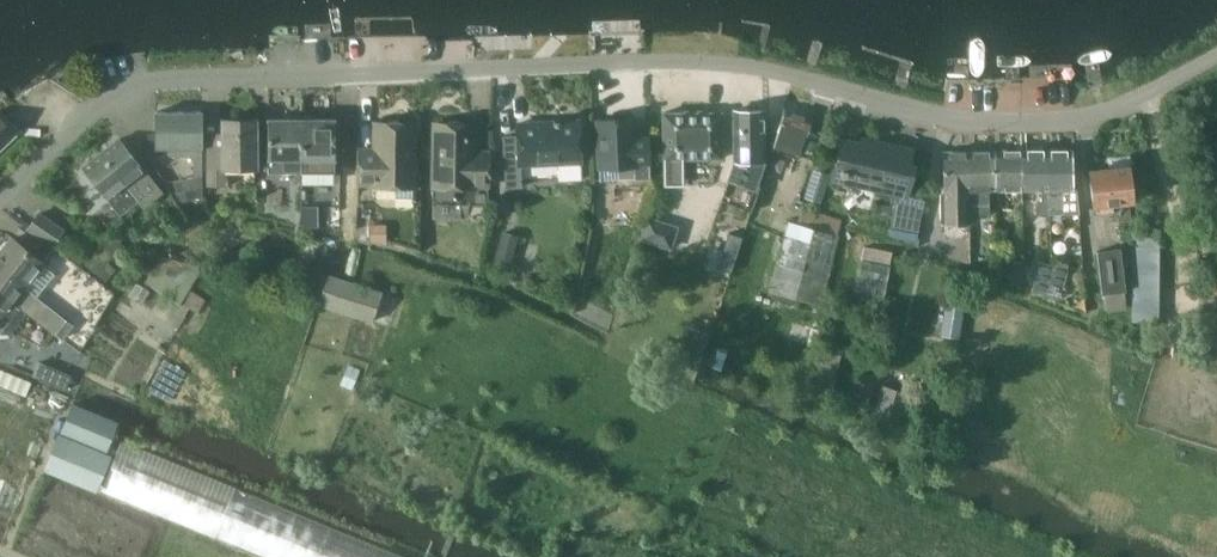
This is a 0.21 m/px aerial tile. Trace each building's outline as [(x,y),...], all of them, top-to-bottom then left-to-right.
[(683,181),(682,155),(721,154),(720,108),(700,108),(700,107),(682,107),(682,109),(662,109),(663,155),(664,155),(665,181),(683,181)] [(762,107),(733,107),(733,161),(727,178),(753,186),(762,158),(762,107)] [(784,107),(772,144),(774,145),(797,153),(797,152),(809,116),(799,112),(786,108),(784,107)] [(178,152),(178,109),(155,109),(155,134),(148,134),(148,146),(168,146),(168,152),(178,152)] [(200,109),(178,109),(178,152),(193,152),(193,174),(200,172),(200,109)] [(599,178),(635,176),(650,175),(648,147),(634,147),(632,115),(596,118),(599,178)] [(16,133),(0,116),(0,148),(16,133)] [(301,170),(300,117),(267,117),(267,170),(301,170)] [(300,117),(301,170),(333,170),(334,118),(300,117)] [(222,118),(222,149),(207,149),(208,181),(222,181),(226,168),(226,165),(255,165),(255,118),(222,118)] [(413,183),(414,121),(401,121),(398,118),(390,118),(387,121),(381,121),(380,147),(359,147),(359,181),(373,181),(373,183),(395,183),(395,195),(412,195),(412,183),(413,183)] [(520,161),(557,160),(557,177),(581,176),(578,118),(517,121),(519,146),(503,147),(505,185),(521,184),(520,161)] [(468,122),(433,121),(432,183),(473,184),(473,183),(488,183),(489,149),(467,149),(468,122)] [(118,138),(100,152),(136,197),(137,196),(143,205),(160,191),(142,168),(141,168),(118,138)] [(892,149),(840,138),(837,156),(843,157),(840,171),(886,181),(884,188),(906,193),(909,179),(904,178),(911,147),(893,143),(892,149)] [(1044,150),(1047,213),(1047,214),(1077,214),(1075,187),(1070,187),(1069,149),(1044,150)] [(1022,188),(1020,150),(995,150),(996,189),(1022,188)] [(1044,150),(1020,150),(1022,188),(1039,188),(1039,200),(1034,203),(1035,214),(1047,213),(1044,150)] [(942,152),(943,191),(939,194),(939,219),(943,223),(968,222),(968,213),(968,190),(968,151),(942,152)] [(968,151),(968,189),(968,190),(968,213),(989,213),(988,189),(992,189),(991,151),(968,151)] [(136,197),(100,152),(83,165),(118,211),(136,197)] [(1090,203),(1129,199),(1125,165),(1087,170),(1090,203)] [(187,175),(190,196),(200,193),(200,172),(193,174),(187,175)] [(190,196),(187,175),(172,178),(179,198),(190,196)] [(343,225),(343,205),(309,204),(308,224),(343,225)] [(23,225),(52,241),(61,225),(32,209),(23,225)] [(641,235),(671,244),(677,223),(648,215),(641,235)] [(771,287),(822,300),(841,230),(789,216),(771,287)] [(368,239),(386,243),(386,223),(369,223),(368,239)] [(1157,319),(1157,229),(1130,229),(1130,319),(1157,319)] [(496,261),(510,266),(519,237),(505,232),(496,261)] [(121,242),(110,233),(86,264),(103,277),(114,264),(108,259),(121,242)] [(0,253),(0,287),(22,304),(21,306),(55,332),(63,338),(74,324),(65,318),(23,285),(42,260),(12,237),(0,253)] [(1095,251),(1100,294),(1125,291),(1120,248),(1095,251)] [(174,255),(154,286),(179,302),(199,272),(174,255)] [(857,261),(852,289),(880,294),(885,266),(857,261)] [(1039,261),(1031,287),(1049,292),(1048,264),(1039,261)] [(1023,263),(1012,263),(1013,281),(1013,288),(1023,288),(1023,285),(1023,263)] [(1058,295),(1065,269),(1048,264),(1049,292),(1058,295)] [(303,298),(317,302),(335,308),(344,278),(313,269),(303,298)] [(344,278),(335,308),(353,313),(362,284),(344,278)] [(362,284),(353,313),(371,319),(380,290),(362,284)] [(0,287),(0,315),(2,312),(11,319),(21,306),(22,304),(0,287)] [(943,304),(938,338),(956,340),(961,307),(943,304)] [(832,377),(840,346),(821,341),(813,373),(832,377)] [(34,373),(65,386),(71,373),(40,360),(34,373)] [(23,396),(28,383),(0,371),(0,386),(23,396)] [(900,420),(908,392),(881,385),(873,412),(900,420)] [(106,450),(118,421),(73,402),(61,432),(106,450)] [(108,454),(59,435),(46,468),(95,487),(108,454)] [(264,556),(405,556),(276,503),(122,439),(101,490),(264,556)]
